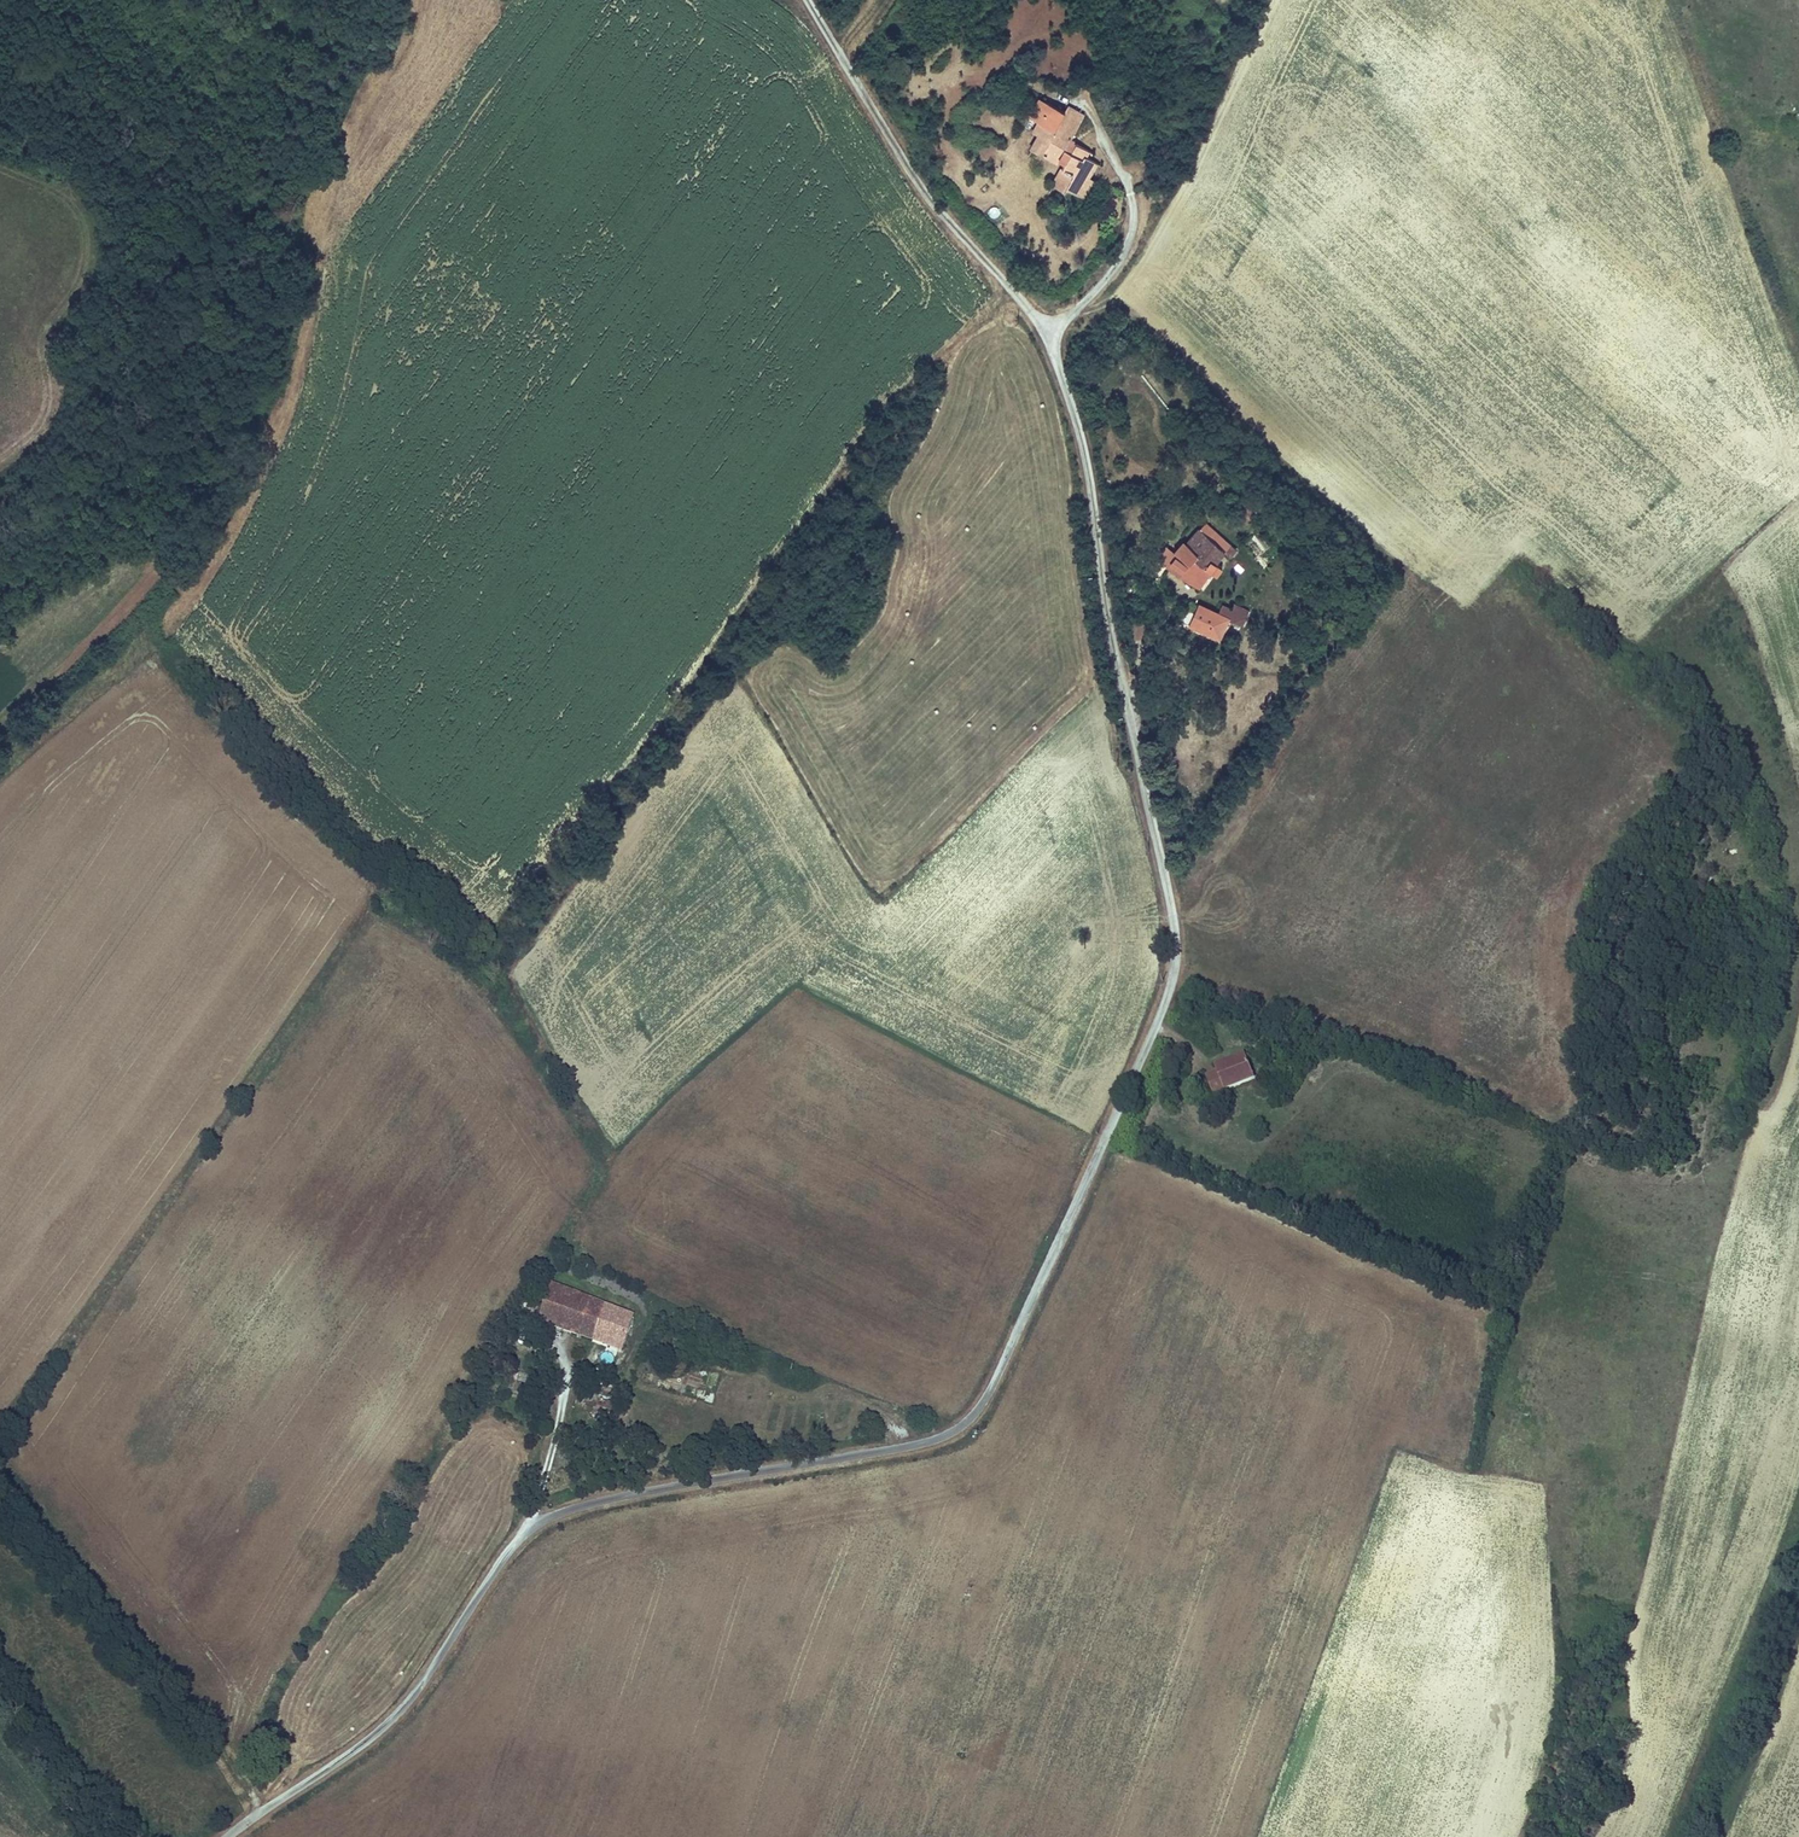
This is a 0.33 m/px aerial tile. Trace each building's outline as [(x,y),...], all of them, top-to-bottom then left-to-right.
[(1073,144),(1067,141),(1081,115),(1065,106),(1062,112),(1039,100),(1029,118),(1039,123),(1034,132),(1041,136),(1035,148),(1059,161),(1063,153),(1067,155),(1064,160),(1068,162),(1056,185),(1067,191),(1068,188),(1083,197),(1094,178),(1091,177),(1098,163),(1084,155),(1087,149),(1074,142),(1073,144)] [(1223,557),(1227,561),(1237,549),(1203,522),(1176,556),(1165,548),(1156,559),(1197,591),(1209,577),(1213,581),(1221,571),(1216,567),(1223,557)] [(1229,619),(1243,625),(1249,612),(1235,605),(1233,609),(1223,605),(1220,613),(1200,604),(1191,624),(1220,638),(1229,619)] [(1133,622),(1132,637),(1144,638),(1145,622),(1133,622)] [(1231,1089),(1256,1079),(1245,1052),(1214,1064),(1217,1072),(1206,1076),(1214,1095),(1231,1089)] [(618,1307),(548,1284),(535,1324),(549,1329),(604,1347),(618,1307)] [(614,1423),(621,1408),(599,1397),(594,1406),(592,1411),(614,1423)] [(884,1438),(893,1441),(896,1431),(887,1428),(884,1438)]
